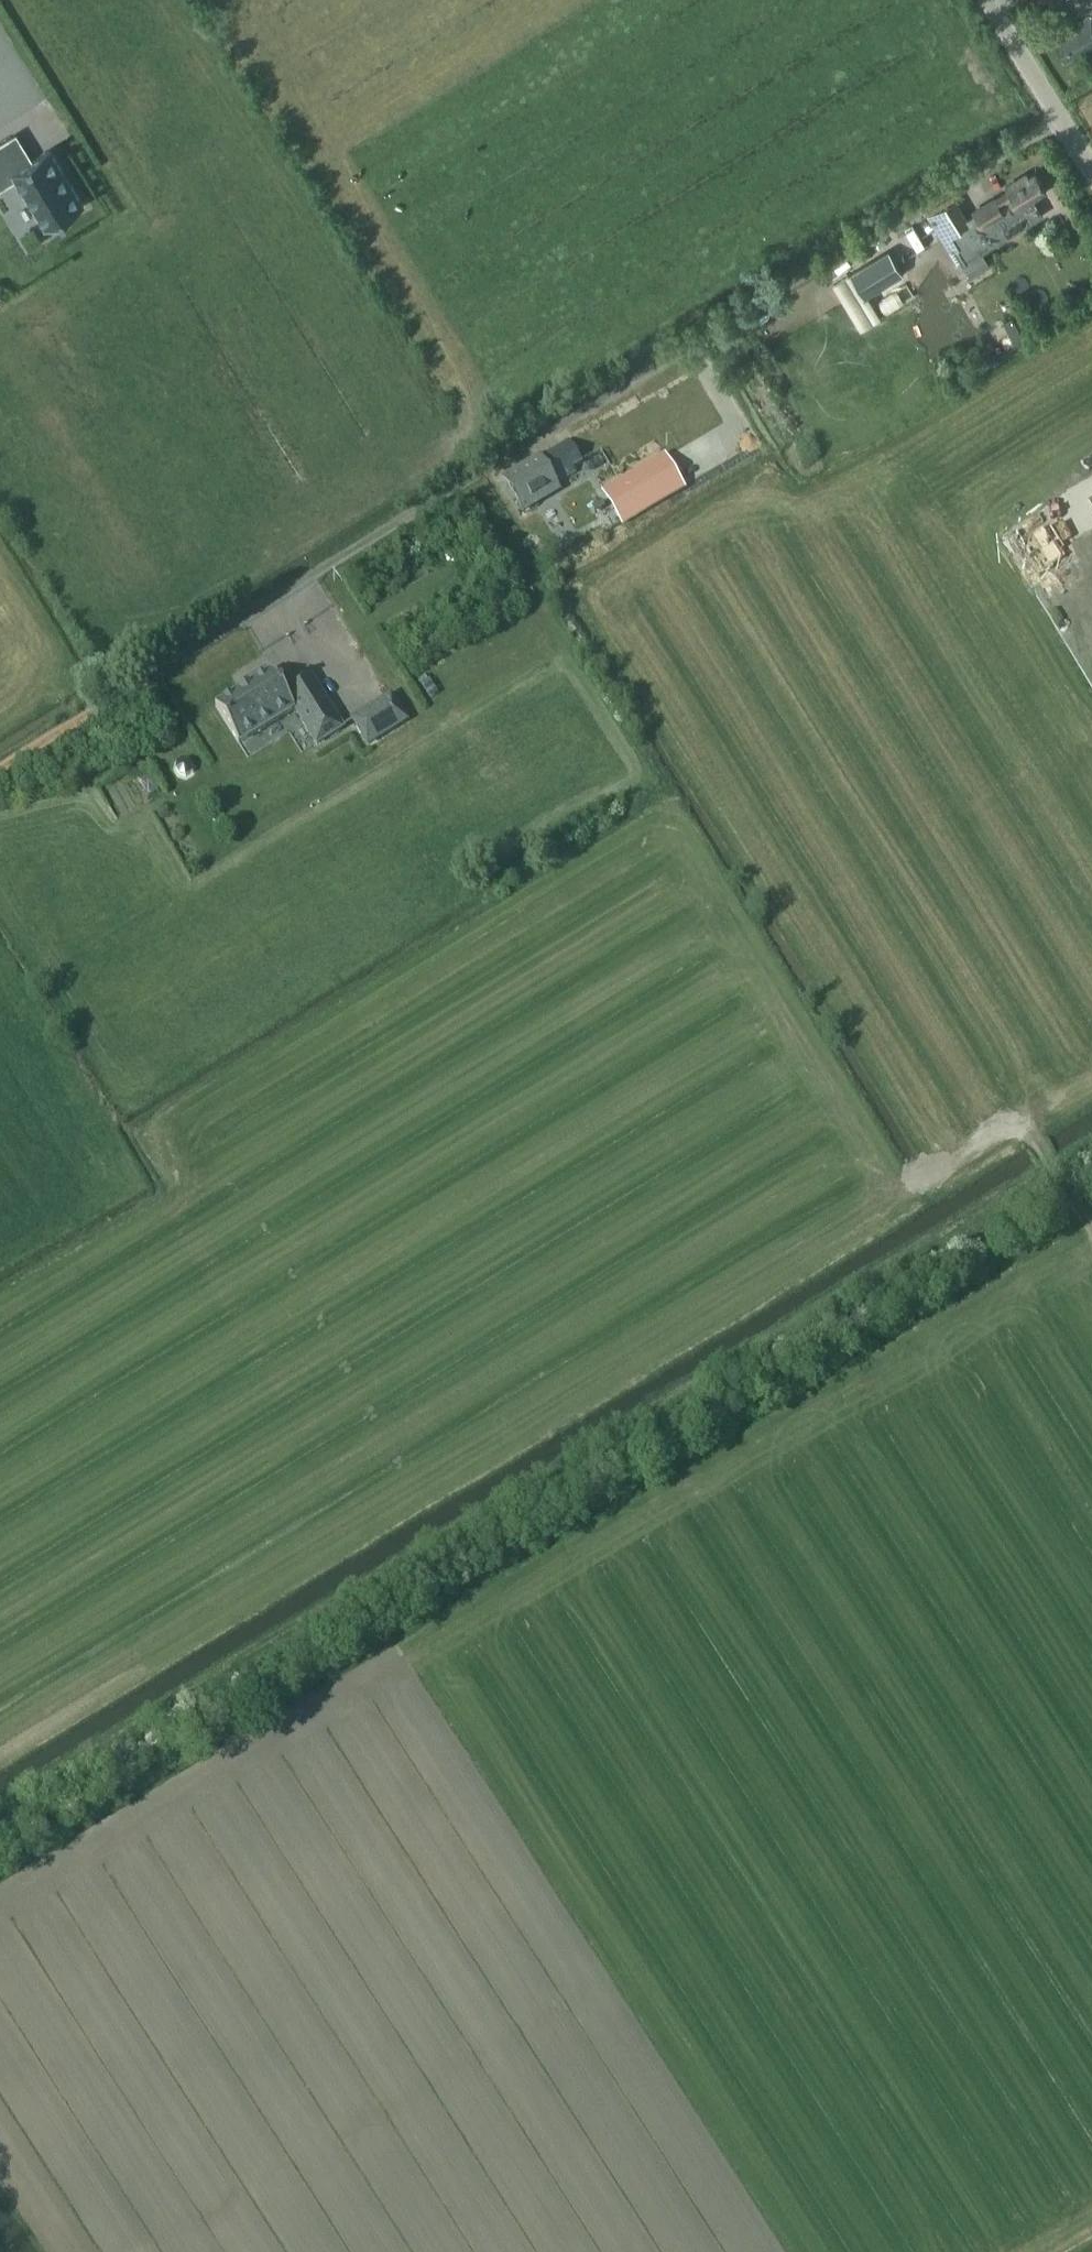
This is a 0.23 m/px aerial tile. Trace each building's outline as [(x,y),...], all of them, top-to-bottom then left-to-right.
[(1086,10),(1091,7),(1091,0),(1080,0),(1086,10)] [(1087,13),(1060,30),(1063,35),(1055,40),(1064,57),(1073,51),(1076,57),(1091,47),(1091,21),(1087,13)] [(83,205),(49,149),(31,159),(16,134),(0,144),(0,187),(15,178),(46,228),(83,205)] [(954,199),(928,215),(942,238),(947,235),(964,261),(980,251),(1029,220),(1020,206),(1031,200),(1029,198),(1045,188),(1035,172),(1028,176),(1026,172),(1004,185),(1009,192),(996,200),(995,197),(972,211),(974,213),(966,218),(954,199)] [(851,274),(865,297),(902,273),(888,251),(851,274)] [(572,468),(581,463),(568,441),(504,479),(523,511),(559,490),(556,484),(575,472),(572,468)] [(666,499),(650,471),(620,489),(636,517),(666,499)] [(1066,550),(1051,528),(1024,544),(1017,533),(1009,538),(1022,559),(1030,554),(1032,557),(1029,559),(1040,576),(1048,571),(1049,572),(1055,568),(1053,566),(1067,558),(1063,552),(1066,550)] [(282,688),(272,672),(216,707),(239,744),(295,709),(317,744),(343,728),(308,672),(282,688)] [(369,745),(387,733),(407,721),(391,696),(390,697),(353,720),(369,745)] [(191,774),(193,768),(190,762),(183,760),(177,763),(175,770),(179,776),(185,778),(191,774)]
